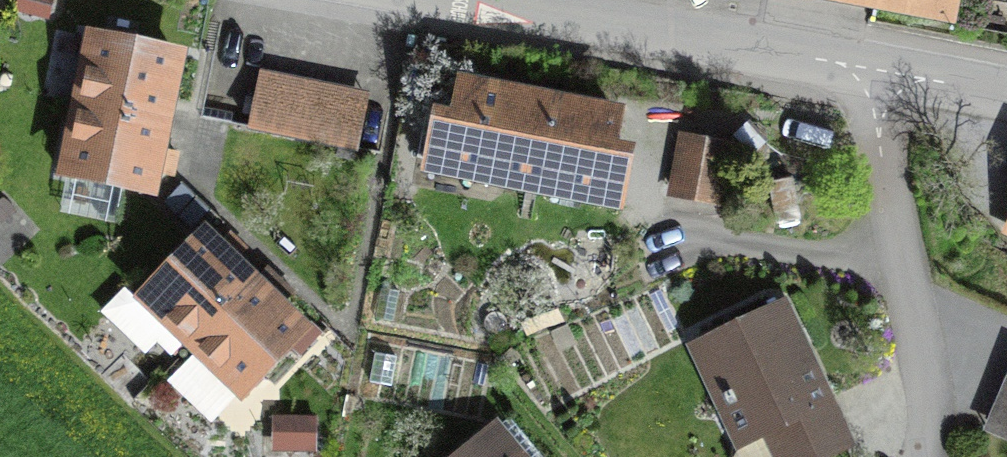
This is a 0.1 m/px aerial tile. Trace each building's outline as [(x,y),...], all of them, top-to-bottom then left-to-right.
[(962,17),(966,0),(883,0),(962,17)] [(89,30),(74,102),(171,122),(186,51),(89,30)] [(631,102),(428,66),(409,173),(611,209),(631,102)] [(374,102),(264,79),(252,136),(362,160),(374,102)] [(154,205),(171,122),(74,102),(57,185),(154,205)] [(721,147),(683,142),(673,207),(712,213),(721,147)] [(137,308),(188,354),(254,283),(203,237),(137,308)] [(308,332),(254,283),(188,354),(242,404),(308,332)] [(676,350),(721,456),(860,456),(794,301),(676,350)] [(498,431),(469,456),(521,456),(498,431)]
